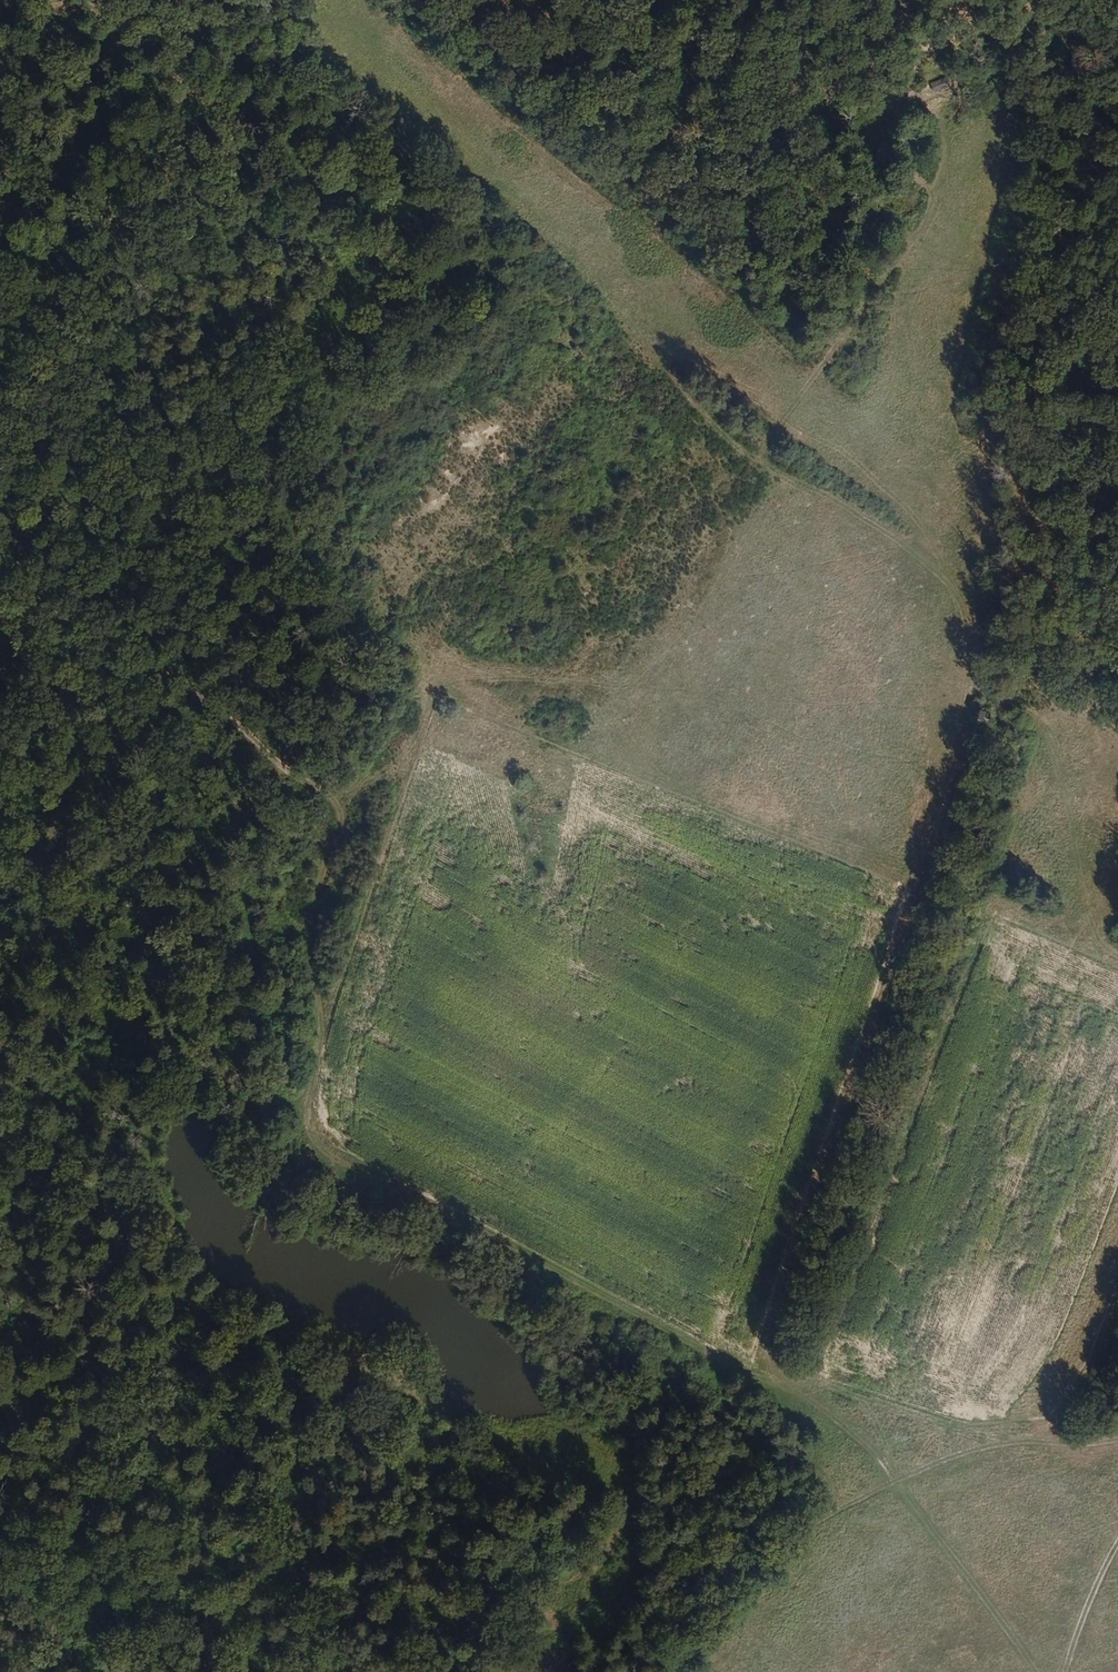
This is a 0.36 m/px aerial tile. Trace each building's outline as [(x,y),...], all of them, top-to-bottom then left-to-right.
[(932,93),(943,91),(941,81),(930,83),(932,93)] [(878,148),(879,163),(888,162),(887,148),(878,148)]
